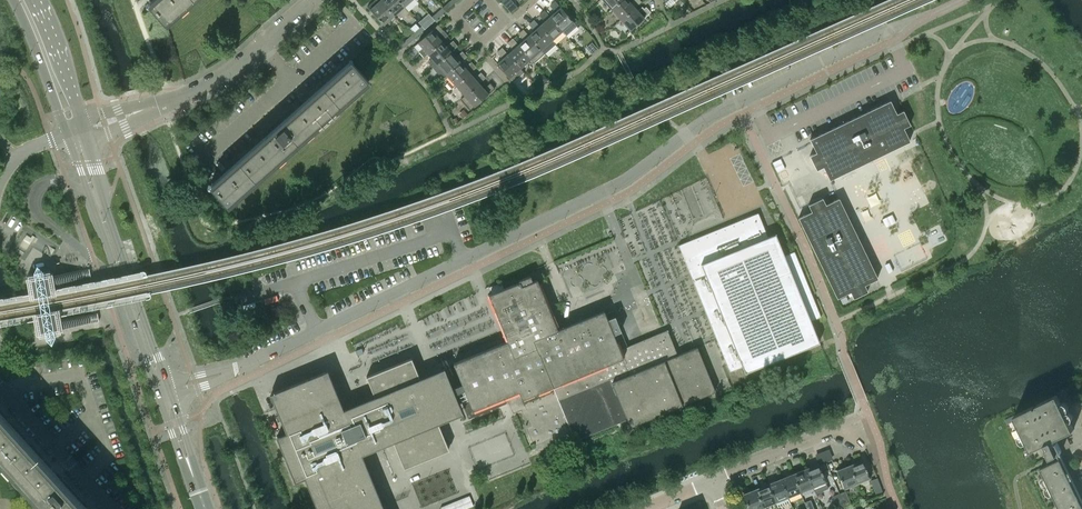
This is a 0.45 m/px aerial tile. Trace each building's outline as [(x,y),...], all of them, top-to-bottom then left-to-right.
[(150,6),(149,6),(165,25),(166,24),(192,0),(157,0),(150,6)] [(367,7),(384,25),(394,16),(380,0),(375,0),(367,7)] [(394,16),(404,7),(398,0),(380,0),(394,16)] [(442,8),(445,11),(453,4),(450,0),(442,8)] [(502,3),(504,5),(510,11),(511,13),(514,10),(518,7),(511,0),(505,0),(502,3)] [(621,0),(603,0),(611,9),(621,0)] [(635,7),(641,2),(639,0),(632,0),(630,2),(629,0),(621,0),(611,9),(620,20),(635,7)] [(555,11),(550,16),(563,31),(562,31),(566,35),(567,35),(566,35),(576,26),(577,26),(573,22),(573,21),(560,7),(555,1),(554,1),(555,2),(550,6),(555,11)] [(635,7),(620,20),(630,30),(644,18),(644,17),(651,12),(650,12),(646,7),(644,8),(642,6),(638,10),(635,7)] [(432,17),(435,20),(443,13),(440,9),(432,17)] [(552,40),(562,31),(563,31),(550,16),(545,11),(539,15),(545,21),(539,26),(552,40)] [(421,26),(424,29),(433,22),(430,18),(421,26)] [(556,44),(552,40),(539,26),(534,20),(529,24),(534,30),(529,35),(542,50),(545,54),(545,53),(555,44),(556,45),(556,44)] [(411,35),(414,38),(422,31),(420,27),(411,35)] [(545,54),(542,50),(529,35),(523,29),(518,34),(523,40),(518,44),(531,59),(534,63),(535,63),(545,54)] [(423,57),(427,54),(427,53),(442,40),(448,35),(443,30),(437,35),(432,30),(418,42),(422,48),(419,51),(423,57)] [(401,44),(404,47),(412,40),(409,37),(401,44)] [(520,68),(521,68),(531,59),(518,44),(513,39),(508,43),(513,49),(507,54),(520,68)] [(432,67),(432,68),(451,51),(457,46),(452,41),(447,46),(442,40),(427,53),(427,54),(432,59),(428,62),(433,67),(432,67)] [(598,49),(592,42),(586,47),(592,54),(598,49)] [(524,72),(521,68),(520,68),(507,54),(502,48),(497,53),(502,58),(497,63),(510,78),(513,82),(514,82),(513,81),(524,72),(524,73),(524,72)] [(446,75),(460,62),(466,57),(462,51),(456,57),(451,51),(432,68),(433,67),(442,78),(441,78),(442,78),(446,75)] [(352,63),(324,88),(293,115),(288,110),(262,133),(267,139),(212,187),(211,187),(227,205),(228,205),(227,204),(339,105),(367,81),(368,81),(352,62),(351,63),(352,63)] [(465,67),(460,62),(446,75),(450,80),(447,83),(451,88),(451,89),(455,85),(470,72),(476,67),(471,62),(465,67)] [(455,85),(464,96),(479,83),(485,78),(480,73),(475,78),(470,72),(455,85)] [(484,88),(479,83),(464,96),(460,99),(460,100),(461,99),(470,109),(469,110),(470,110),(474,106),(474,107),(489,94),(495,88),(494,87),(494,88),(490,83),(484,88)] [(812,155),(809,156),(810,157),(816,169),(816,170),(819,169),(823,167),(829,180),(860,165),(897,147),(910,141),(908,138),(903,128),(908,126),(910,125),(909,124),(903,111),(903,110),(903,111),(901,112),(896,114),(890,100),(810,139),(816,152),(812,155)] [(188,135),(192,139),(199,133),(194,128),(188,135)] [(780,159),(772,162),(777,172),(785,169),(780,159)] [(868,291),(864,285),(878,278),(839,198),(825,205),(822,198),(808,205),(811,211),(798,218),(837,298),(850,292),(853,298),(868,291)] [(768,237),(758,213),(678,245),(716,339),(729,372),(742,367),(744,373),(819,343),(810,321),(821,317),(814,299),(794,251),(784,255),(775,234),(768,237)] [(90,273),(89,268),(67,272),(67,277),(68,281),(91,277),(90,273)] [(456,362),(453,363),(462,384),(464,390),(461,391),(458,393),(462,403),(463,406),(466,412),(468,417),(468,419),(471,418),(471,417),(500,406),(506,403),(505,401),(504,397),(519,391),(521,397),(522,399),(543,391),(553,386),(555,391),(570,428),(572,432),(575,440),(620,422),(627,419),(629,423),(630,426),(714,391),(715,391),(714,390),(701,357),(697,347),(686,351),(677,355),(677,354),(667,330),(662,332),(644,340),(627,346),(615,316),(607,319),(604,311),(572,324),(557,330),(537,280),(533,281),(532,280),(530,276),(519,280),(518,281),(519,282),(488,295),(507,341),(456,362)] [(53,313),(49,292),(36,294),(40,316),(53,313)] [(98,317),(97,313),(75,317),(75,321),(76,325),(99,321),(98,317)] [(317,508),(384,508),(362,455),(393,442),(404,468),(433,457),(450,451),(441,430),(439,424),(462,415),(443,369),(420,378),(412,358),(367,376),(375,396),(344,409),(328,370),(270,392),(286,431),(276,435),(294,481),(304,477),(317,508)] [(1060,508),(1081,508),(1081,499),(1060,452),(1065,449),(1068,440),(1067,437),(1065,437),(1064,434),(1073,429),(1057,394),(1014,415),(1031,450),(1045,443),(1047,446),(1046,446),(1051,456),(1057,453),(1060,459),(1040,468),(1060,508)] [(82,503),(83,501),(62,477),(60,479),(0,413),(0,460),(45,508),(87,508),(82,503)] [(862,459),(849,465),(857,484),(870,478),(862,459)] [(818,463),(805,468),(813,487),(816,493),(828,488),(826,482),(822,473),(824,472),(821,465),(819,465),(818,463)] [(849,465),(836,470),(844,489),(857,484),(849,465)] [(805,468),(793,473),(801,492),(813,487),(805,468)] [(793,473),(780,478),(788,497),(801,492),(793,473)] [(780,478),(768,483),(776,502),(778,507),(790,502),(788,497),(780,478)] [(877,478),(870,481),(875,493),(882,491),(877,478)] [(768,483),(755,488),(763,508),(776,502),(768,483)] [(743,494),(747,504),(745,504),(747,508),(760,508),(763,508),(755,488),(743,494)] [(845,491),(839,493),(844,506),(850,504),(845,491)] [(839,493),(833,496),(838,508),(844,506),(839,493)]
